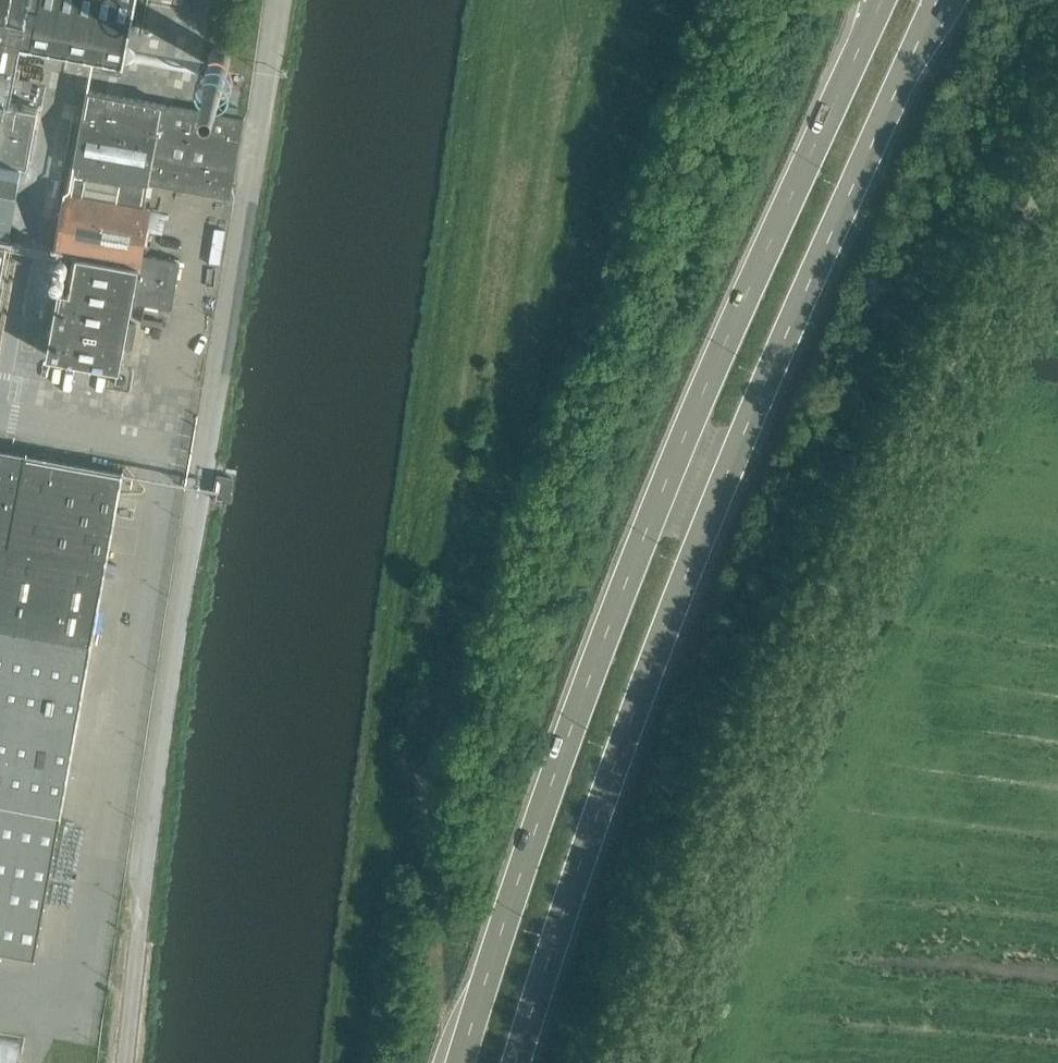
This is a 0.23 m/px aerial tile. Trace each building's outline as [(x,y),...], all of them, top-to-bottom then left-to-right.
[(21,178),(34,103),(4,98),(15,37),(127,54),(128,48),(130,37),(137,0),(0,0),(0,174),(21,178)] [(211,53),(130,37),(128,48),(210,64),(209,61),(209,57),(211,53)] [(211,53),(209,57),(209,61),(210,64),(214,68),(218,70),(222,70),(226,68),(229,65),(230,61),(230,57),(229,53),(226,50),(222,48),(218,48),(214,50),(211,53)] [(230,197),(234,171),(244,118),(90,90),(90,92),(91,92),(87,112),(86,112),(85,115),(86,115),(83,130),(82,130),(82,133),(83,133),(80,149),(79,148),(79,151),(80,151),(77,167),(76,167),(75,170),(76,170),(72,194),(68,193),(50,288),(60,289),(48,355),(120,368),(133,300),(169,307),(169,308),(171,308),(171,306),(170,306),(173,293),(174,293),(179,261),(142,254),(150,208),(143,207),(145,197),(146,197),(147,194),(146,194),(148,183),(230,197)] [(1,292),(6,293),(14,244),(0,241),(0,296),(1,292)] [(36,957),(37,955),(36,955),(124,472),(122,472),(121,474),(27,457),(27,455),(25,455),(25,457),(0,453),(0,950),(36,957)] [(213,499),(230,501),(233,478),(217,475),(213,499)] [(20,1040),(0,1037),(0,1062),(16,1062),(20,1040)]
